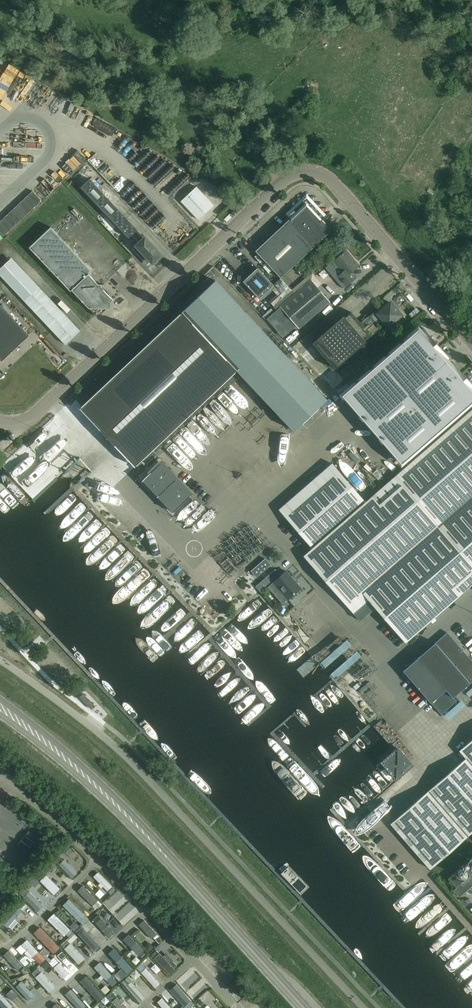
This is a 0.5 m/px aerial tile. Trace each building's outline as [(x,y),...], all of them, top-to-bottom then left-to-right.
[(21,88),(27,77),(22,74),(19,79),(20,79),(16,86),(21,88)] [(5,155),(0,155),(0,170),(9,171),(9,165),(5,165),(5,155)] [(59,165),(50,172),(56,180),(65,174),(59,165)] [(129,238),(137,230),(138,229),(90,178),(81,187),(129,238)] [(213,205),(196,187),(181,201),(198,219),(213,205)] [(0,232),(36,199),(28,190),(0,216),(0,232)] [(282,210),(289,219),(255,251),(281,278),(332,230),(322,220),(330,212),(330,211),(324,217),(306,197),(287,215),(282,210)] [(110,302),(113,299),(103,289),(103,284),(98,284),(88,274),(92,270),(51,226),(29,247),(70,291),(72,290),(97,317),(107,308),(110,308),(110,302)] [(160,255),(141,234),(137,239),(140,242),(133,249),(148,264),(151,261),(152,262),(154,261),(155,263),(161,257),(159,256),(160,255)] [(338,276),(346,286),(356,278),(351,272),(358,266),(346,250),(334,260),(343,271),(338,276)] [(80,330),(39,286),(37,288),(9,259),(0,268),(0,275),(65,344),(80,330)] [(383,264),(337,301),(341,305),(350,298),(354,303),(361,297),(362,298),(373,289),(370,285),(388,270),(383,264)] [(257,268),(243,281),(259,298),(273,285),(257,268)] [(387,281),(393,286),(398,281),(392,275),(387,281)] [(311,279),(295,293),(280,306),(299,328),(314,315),(330,301),(311,279)] [(271,289),(279,294),(283,286),(276,282),(271,289)] [(183,313),(182,312),(80,408),(135,466),(237,370),(236,369),(268,339),(215,283),(183,313)] [(263,300),(267,304),(274,296),(270,292),(263,300)] [(1,301),(13,313),(17,309),(4,297),(1,301)] [(401,315),(390,302),(382,309),(379,306),(380,305),(376,311),(370,316),(380,327),(380,326),(385,321),(388,326),(401,315)] [(270,323),(278,316),(266,303),(258,311),(270,323)] [(0,306),(0,359),(1,361),(29,335),(1,305),(0,306)] [(367,360),(373,354),(364,344),(365,343),(363,341),(371,335),(351,312),(344,318),(342,316),(312,343),(335,369),(358,349),(367,360)] [(453,362),(452,363),(448,359),(449,357),(431,337),(423,328),(419,331),(418,329),(342,395),(401,463),(471,401),(471,384),(471,383),(453,362)] [(232,384),(240,376),(236,372),(227,380),(232,384)] [(304,556),(360,620),(375,607),(405,642),(471,584),(471,410),(304,556)] [(45,452),(39,444),(16,462),(21,469),(45,452)] [(152,450),(143,459),(147,464),(157,455),(152,450)] [(160,494),(176,479),(160,463),(145,477),(160,494)] [(285,516),(312,547),(364,501),(338,470),(285,516)] [(104,502),(110,497),(94,478),(87,483),(104,502)] [(176,479),(160,494),(176,510),(191,495),(176,479)] [(191,523),(210,507),(197,492),(178,508),(191,523)] [(265,559),(251,571),(256,577),(270,565),(265,559)] [(270,582),(279,574),(275,569),(266,577),(270,582)] [(288,599),(301,588),(286,571),(273,582),(288,599)] [(328,662),(326,659),(349,637),(342,631),(315,658),(323,667),(328,662)] [(453,698),(471,681),(471,662),(447,633),(403,671),(431,703),(441,715),(456,702),(453,698)] [(357,683),(349,673),(344,677),(353,687),(357,683)] [(82,697),(81,697),(80,697),(91,708),(92,708),(91,707),(94,705),(95,705),(84,694),(84,695),(82,697)] [(430,869),(471,832),(471,739),(459,750),(466,758),(390,824),(430,869)] [(413,754),(403,743),(397,748),(407,759),(413,754)] [(409,767),(412,764),(397,747),(394,750),(381,761),(381,762),(396,779),(405,770),(409,767)] [(406,787),(419,775),(414,770),(402,783),(406,787)] [(384,805),(395,795),(388,788),(378,799),(384,805)] [(70,876),(74,872),(67,864),(68,863),(65,859),(63,861),(63,860),(59,856),(55,861),(58,864),(70,876)] [(51,857),(46,860),(51,869),(56,866),(51,857)] [(111,886),(98,872),(93,876),(100,882),(103,886),(108,890),(111,886)] [(461,894),(471,885),(471,873),(462,882),(454,873),(448,879),(461,894)] [(46,875),(41,880),(54,893),(59,888),(46,875)] [(96,898),(84,885),(79,889),(92,902),(96,898)] [(36,910),(41,905),(35,898),(38,896),(35,893),(32,895),(30,893),(25,898),(36,910)] [(84,913),(70,899),(66,903),(72,909),(80,917),(84,913)] [(120,921),(127,914),(113,899),(106,905),(120,921)] [(0,918),(5,923),(21,906),(16,901),(0,918)] [(71,929),(55,913),(50,919),(66,934),(71,929)] [(112,931),(100,918),(94,923),(107,936),(112,931)] [(157,933),(144,919),(139,924),(151,938),(157,933)] [(53,953),(59,947),(40,926),(33,932),(53,953)] [(84,928),(78,933),(93,950),(94,949),(95,950),(99,946),(98,945),(99,944),(84,928)] [(144,950),(128,934),(123,939),(138,955),(144,950)] [(21,944),(16,948),(23,955),(25,953),(30,958),(33,956),(40,964),(45,959),(38,951),(26,939),(21,944)] [(64,948),(78,963),(84,958),(70,943),(64,948)] [(114,948),(108,953),(127,973),(133,968),(114,948)] [(17,970),(23,965),(9,950),(4,954),(17,970)] [(175,968),(174,968),(177,965),(172,961),(170,963),(165,959),(167,957),(164,954),(163,956),(159,952),(159,953),(156,950),(151,955),(154,958),(170,973),(175,968)] [(100,961),(94,967),(101,975),(99,977),(101,979),(104,977),(106,980),(111,985),(117,980),(100,961)] [(69,973),(59,962),(54,967),(63,978),(69,973)] [(155,987),(159,983),(141,963),(136,967),(155,987)] [(4,969),(9,974),(14,970),(9,964),(4,969)] [(129,973),(134,977),(139,972),(133,968),(129,973)] [(35,977),(49,992),(55,986),(41,971),(35,977)] [(192,971),(186,977),(203,996),(209,990),(192,971)] [(104,996),(86,975),(80,981),(98,1001),(104,996)] [(144,997),(128,978),(122,983),(138,1002),(144,997)] [(29,999),(33,996),(24,985),(26,983),(23,980),(21,982),(20,980),(15,984),(29,999)] [(106,991),(109,985),(103,982),(100,988),(106,991)] [(188,999),(175,984),(170,989),(177,997),(180,1001),(183,1004),(188,999)] [(65,994),(74,1005),(72,1006),(74,1007),(83,1007),(86,1005),(71,989),(65,994)] [(123,1002),(125,1000),(122,997),(120,999),(114,993),(112,991),(106,996),(108,998),(118,1007),(128,1007),(123,1002)] [(11,1007),(0,996),(0,1005),(2,1007),(10,1007),(11,1007)] [(162,997),(157,1001),(163,1007),(171,1007),(162,997)]
